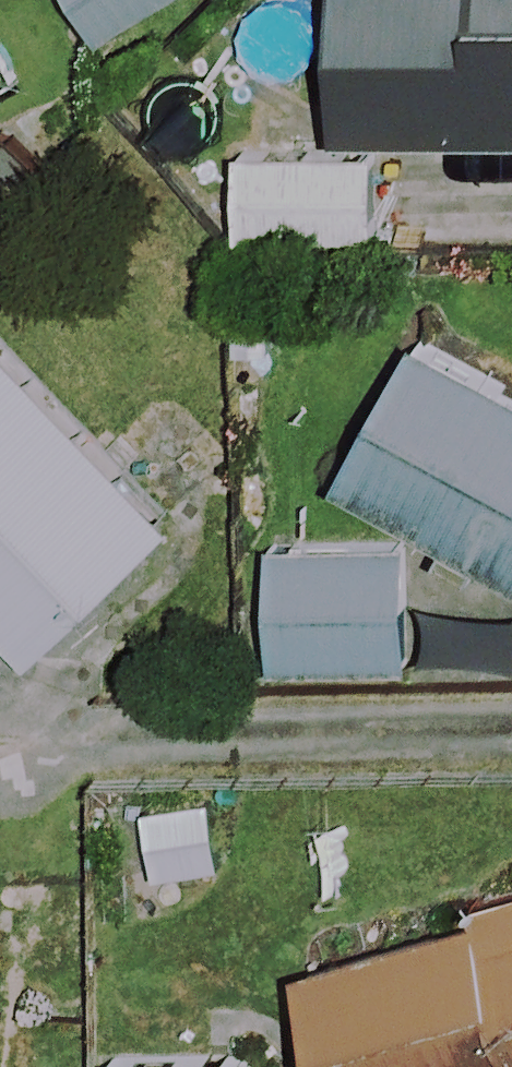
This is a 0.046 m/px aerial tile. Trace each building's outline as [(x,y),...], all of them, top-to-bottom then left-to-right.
[(99,36),(156,0),(76,0),(99,36)] [(511,142),(511,0),(338,0),(334,136),(511,142)] [(377,162),(232,160),(231,241),(376,243),(377,162)] [(427,559),(483,587),(491,569),(511,579),(511,392),(407,338),(331,488),(436,541),(427,559)] [(40,662),(174,528),(0,354),(0,621),(40,662)] [(409,550),(267,544),(261,663),(404,669),(409,550)] [(324,1066),(511,1066),(511,903),(294,977),(324,1066)]
